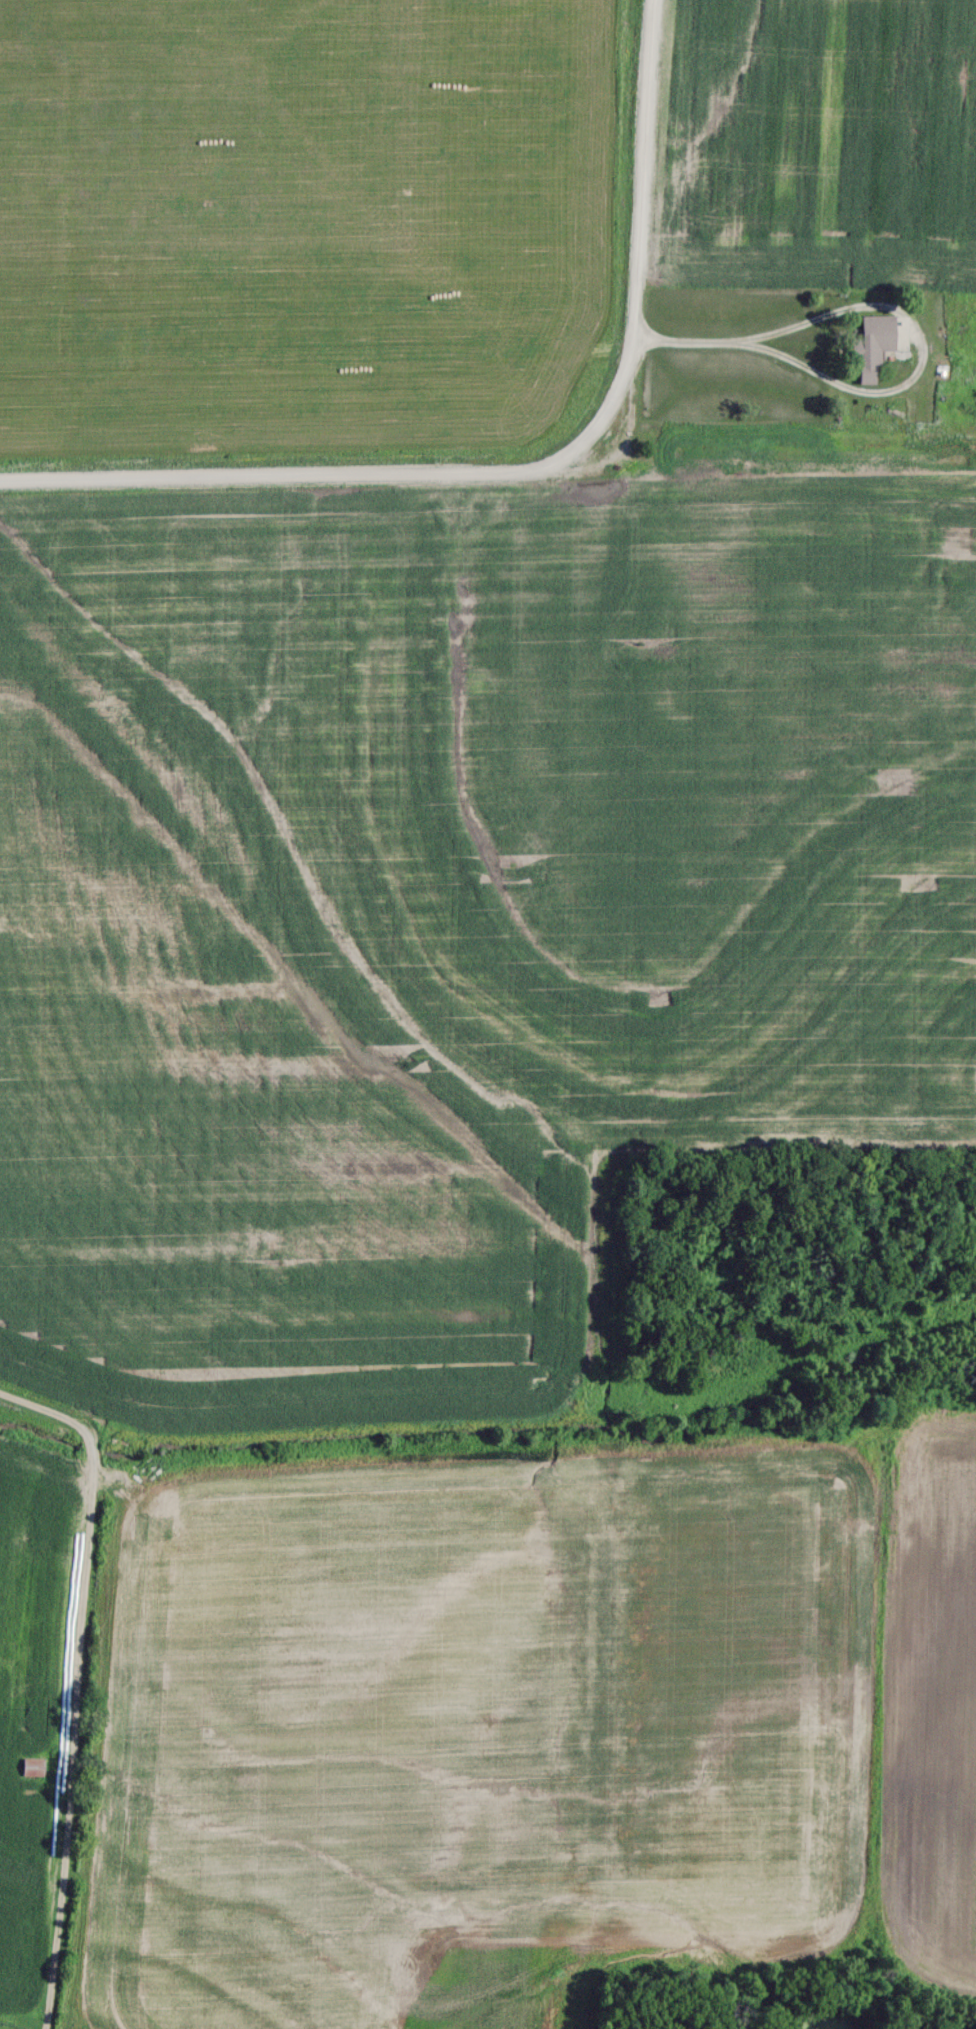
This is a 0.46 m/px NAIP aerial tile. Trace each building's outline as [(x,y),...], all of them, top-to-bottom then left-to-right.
[(892,315),(857,315),(856,383),(872,383),(872,364),(878,364),(879,350),(892,350),(892,315)] [(41,1777),(41,1759),(19,1759),(19,1777),(41,1777)]
